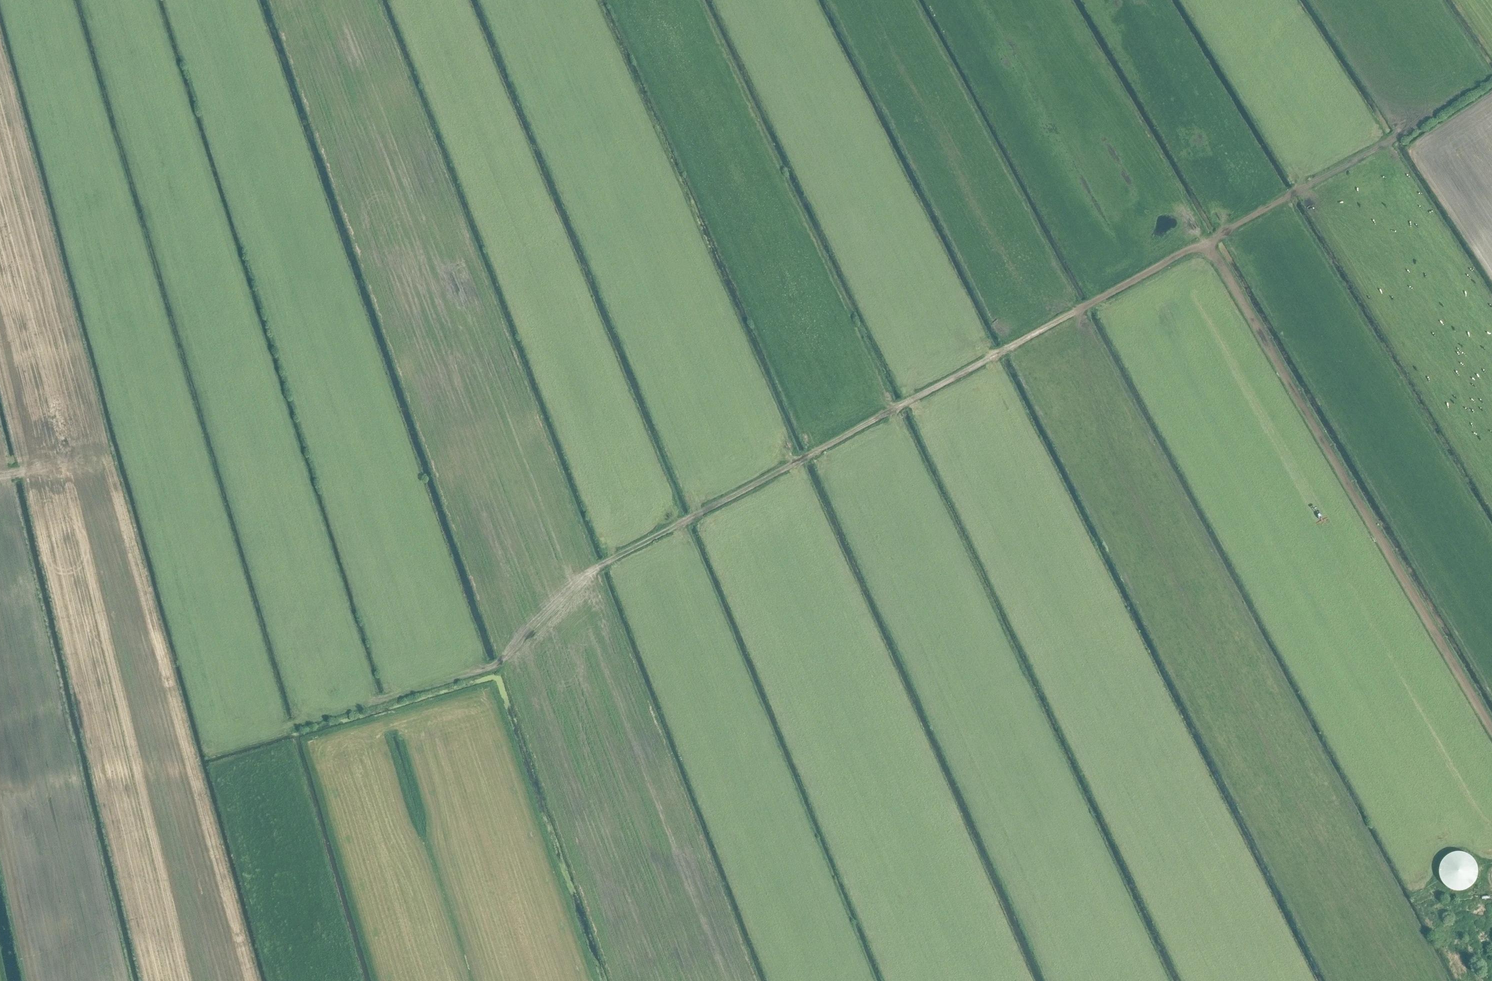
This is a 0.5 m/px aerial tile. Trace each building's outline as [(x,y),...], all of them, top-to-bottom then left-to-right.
[(1462,853),(1458,853),(1455,853),(1452,854),(1449,856),(1446,858),(1444,860),(1442,863),(1440,866),(1439,869),(1439,872),(1439,876),(1440,879),(1442,882),(1444,885),(1446,887),(1449,889),(1452,890),(1455,891),(1458,892),(1462,891),(1465,890),(1468,889),(1471,887),(1473,885),(1475,882),(1476,879),(1477,876),(1478,872),(1477,869),(1476,866),(1475,863),(1473,860),(1471,858),(1468,856),(1465,854),(1462,853)]
